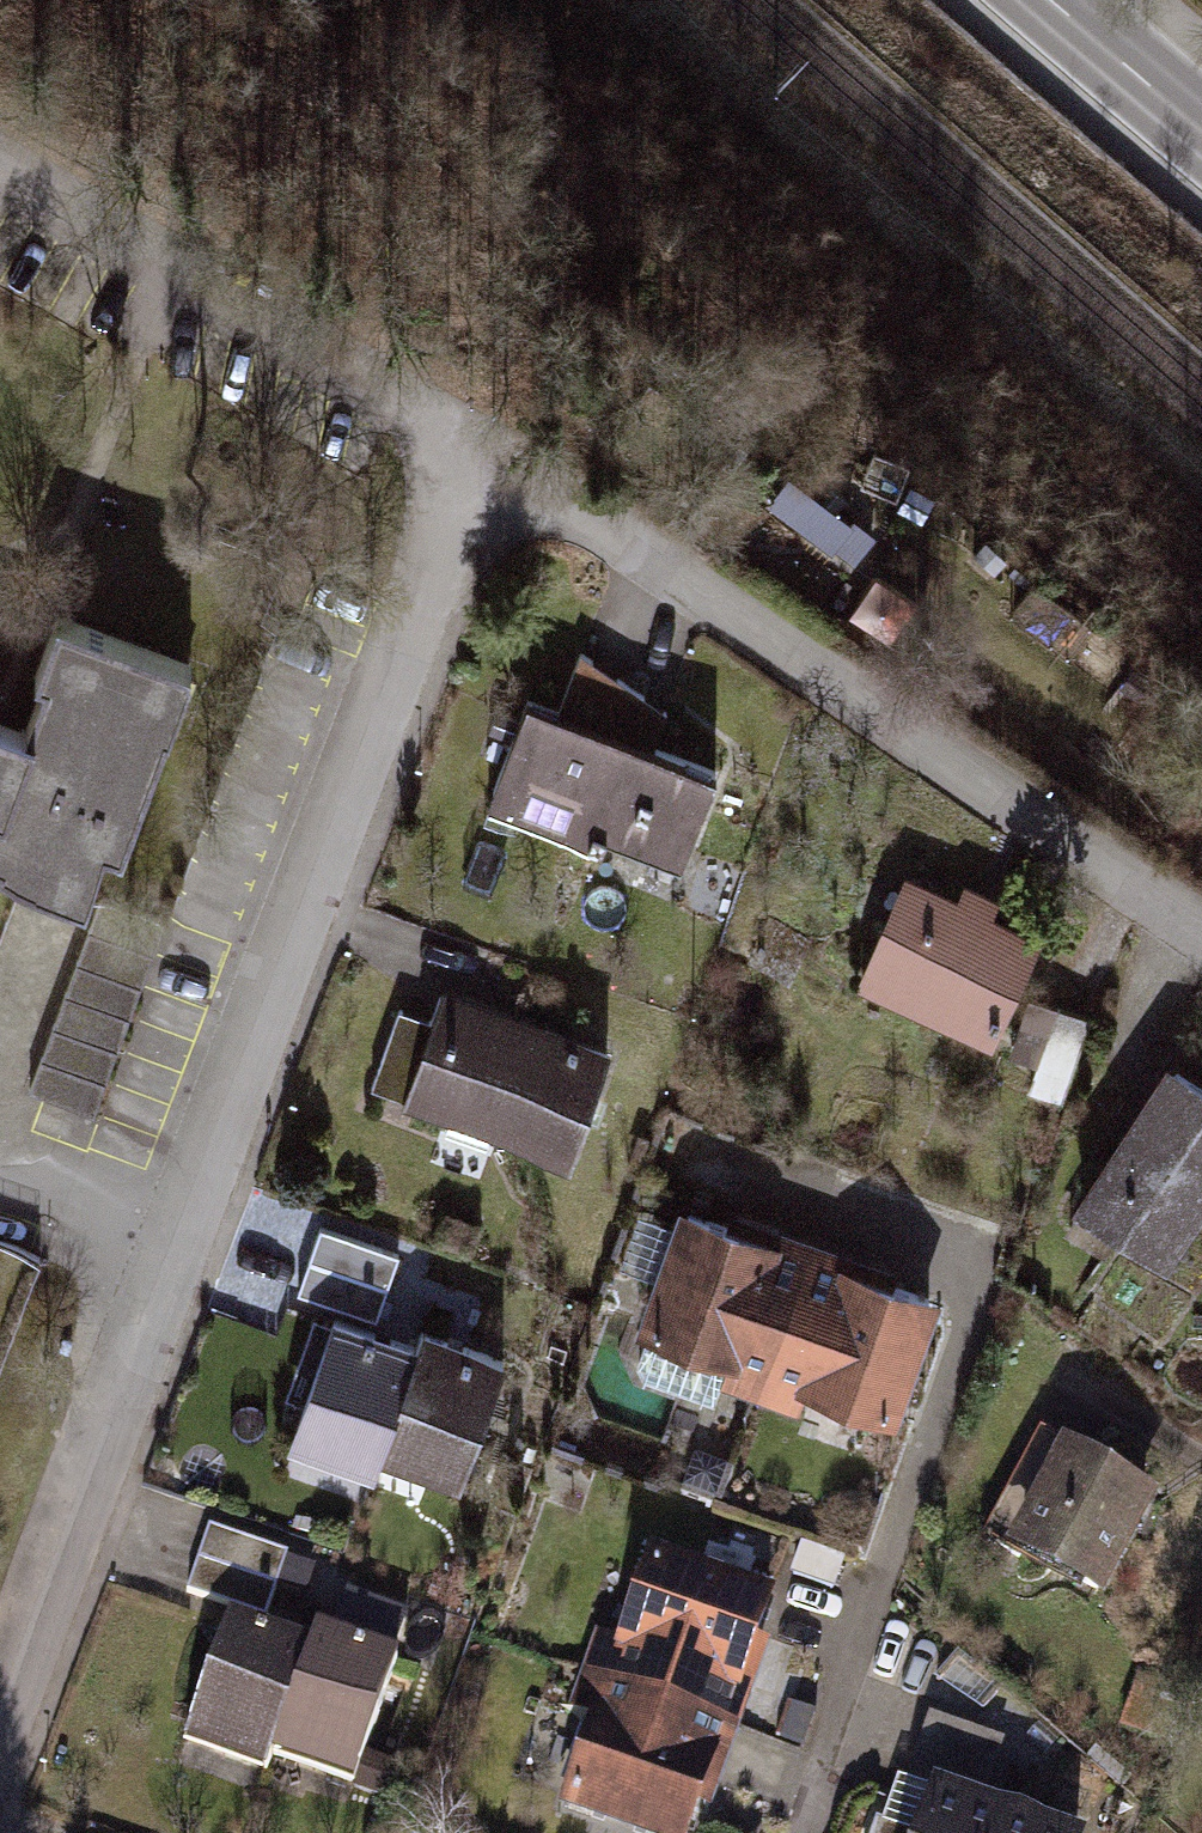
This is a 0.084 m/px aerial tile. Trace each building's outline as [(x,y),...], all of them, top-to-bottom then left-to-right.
[(30,849),(160,900),(250,670),(120,619),(91,694),(10,663),(0,688),(0,927),(30,849)] [(560,709),(529,697),(490,802),(591,840),(596,827),(677,858),(711,766),(650,743),(662,711),(581,654),(560,709)] [(958,900),(910,878),(869,970),(989,1024),(1030,931),(989,913),(995,899),(964,885),(958,900)] [(99,1138),(154,956),(114,944),(129,894),(109,888),(40,1121),(99,1138)] [(625,1048),(444,985),(428,1024),(402,1101),(583,1165),(625,1048)] [(402,1101),(428,1024),(402,1014),(377,1090),(402,1101)] [(1171,1065),(1084,1197),(1166,1251),(1201,1197),(1201,1086),(1171,1065)] [(742,1225),(680,1202),(634,1328),(725,1361),(717,1384),(797,1413),(806,1389),(897,1422),(942,1295),(880,1273),(884,1263),(829,1243),(781,1226),(746,1214),(742,1225)] [(408,1252),(322,1224),(302,1284),(388,1312),(408,1252)] [(366,1323),(334,1312),(291,1439),(374,1467),(379,1453),(469,1483),(515,1349),(461,1331),(425,1319),(418,1340),(366,1323)] [(1155,1488),(1047,1441),(998,1552),(1106,1599),(1155,1488)] [(296,1559),(208,1532),(189,1592),(277,1620),(296,1559)] [(644,1544),(608,1647),(576,1636),(551,1708),(587,1720),(556,1810),(623,1832),(694,1832),(727,1739),(742,1695),(779,1590),(644,1544)] [(253,1622),(220,1610),(174,1734),(261,1766),(266,1751),(351,1782),(398,1655),(339,1633),(320,1626),(313,1644),(253,1622)] [(916,1780),(900,1832),(1080,1832),(1081,1827),(1042,1816),(972,1796),(916,1780)]
